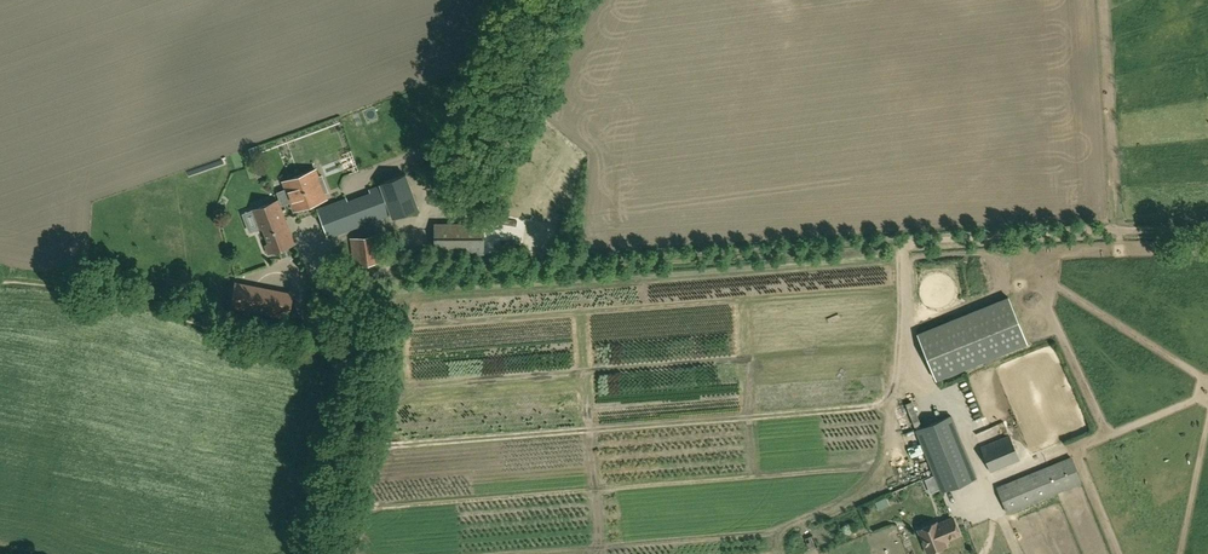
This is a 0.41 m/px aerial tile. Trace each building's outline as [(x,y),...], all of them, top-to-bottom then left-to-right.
[(327,198),(325,193),(328,192),(322,175),(318,176),(316,169),(283,182),(294,210),(327,198)] [(381,186),(343,200),(318,209),(328,237),(391,213),(393,217),(418,208),(405,174),(380,183),(381,186)] [(254,209),(261,229),(262,228),(267,243),(266,243),(270,253),(296,243),(280,200),(254,209)] [(483,253),(484,233),(484,223),(434,222),(434,233),(435,233),(435,253),(483,253)] [(378,234),(350,238),(354,265),(381,261),(378,234)] [(1008,297),(917,334),(936,379),(1027,343),(1008,297)] [(951,415),(915,430),(941,492),(976,478),(951,415)] [(994,440),(980,446),(990,472),(1020,459),(1010,434),(994,440)] [(1007,513),(1081,483),(1071,457),(997,487),(1007,513)] [(944,541),(960,535),(953,518),(937,525),(936,523),(919,530),(928,553),(946,547),(944,541)] [(809,550),(819,546),(814,534),(804,539),(809,550)]
